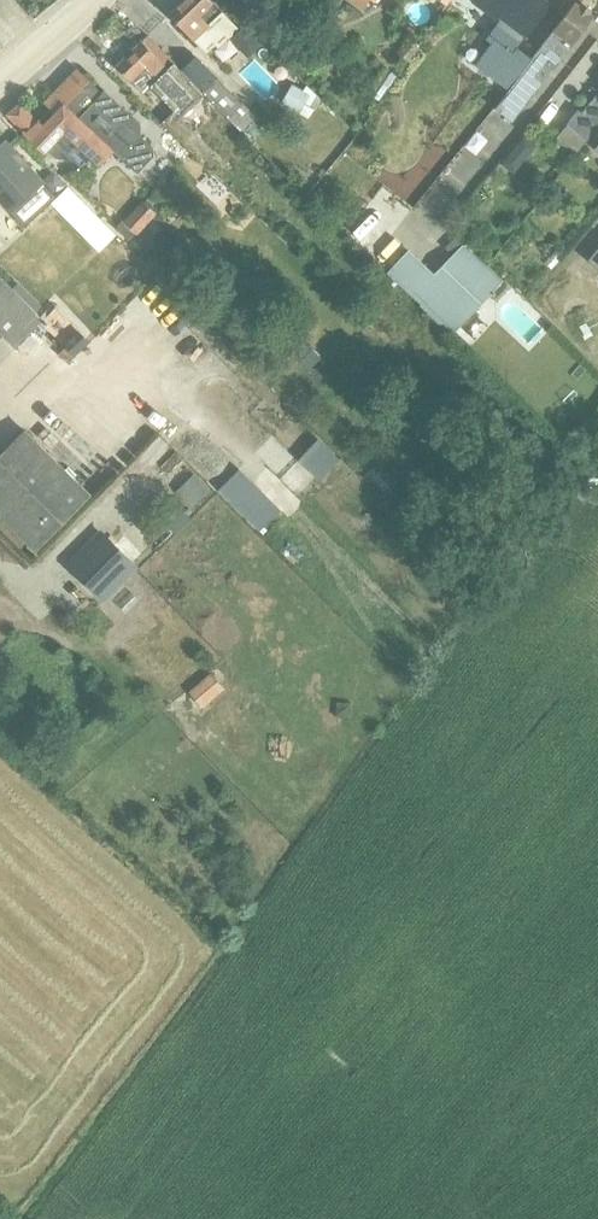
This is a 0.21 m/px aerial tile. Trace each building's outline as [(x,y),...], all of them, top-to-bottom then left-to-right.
[(169,15),(181,27),(180,31),(196,48),(198,45),(207,54),(215,46),(219,49),(230,38),(247,55),(260,42),(250,32),(244,26),(240,30),(211,0),(185,0),(169,15)] [(324,13),(333,0),(313,0),(310,4),(324,13)] [(362,10),(369,0),(348,0),(362,10)] [(472,3),(497,22),(483,40),(489,44),(474,65),(508,91),(533,58),(518,47),(549,5),(542,0),(474,0),(472,3)] [(494,110),(511,122),(593,16),(590,14),(592,11),(577,0),(533,58),(508,91),(494,110)] [(172,66),(174,63),(147,35),(116,67),(152,101),(166,86),(196,116),(210,102),(187,78),(186,80),(172,66)] [(407,37),(396,53),(407,60),(419,44),(407,36),(407,37)] [(257,116),(196,54),(181,70),(241,131),(257,116)] [(113,151),(137,174),(153,156),(153,147),(141,136),(140,124),(104,90),(101,92),(77,68),(52,94),(113,151)] [(379,100),(396,76),(386,68),(369,94),(379,100)] [(292,84),(281,102),(300,114),(311,95),(292,84)] [(575,156),(597,128),(597,93),(582,112),(578,109),(554,139),(575,156)] [(99,167),(113,151),(52,94),(44,102),(55,113),(42,126),(20,102),(6,114),(43,156),(46,153),(51,159),(64,159),(76,170),(84,162),(86,164),(91,159),(99,167)] [(11,212),(43,183),(7,143),(4,140),(0,144),(0,200),(11,212)] [(43,183),(11,212),(24,227),(57,198),(43,183)] [(142,200),(116,229),(129,240),(134,234),(135,236),(156,213),(154,212),(157,209),(148,200),(145,203),(142,200)] [(94,214),(85,224),(104,241),(113,232),(94,214)] [(583,261),(597,273),(597,243),(583,261)] [(451,337),(503,281),(463,244),(434,273),(408,250),(386,273),(420,304),(419,306),(451,337)] [(220,257),(210,248),(196,262),(206,271),(220,257)] [(58,331),(0,277),(0,334),(16,348),(32,331),(46,344),(58,331)] [(545,294),(534,305),(572,343),(590,325),(574,308),(566,316),(559,308),(571,296),(554,279),(547,286),(542,291),(545,294)] [(139,311),(157,330),(174,313),(157,295),(139,311)] [(472,316),(463,328),(476,338),(485,325),(472,316)] [(322,358),(303,341),(290,354),(309,372),(322,358)] [(75,479),(24,429),(0,454),(0,518),(35,553),(92,496),(87,490),(75,479)] [(319,438),(298,460),(319,480),(340,458),(319,438)] [(225,448),(203,467),(213,478),(235,459),(225,448)] [(397,484),(376,463),(365,474),(386,495),(397,484)] [(240,468),(219,490),(260,531),(282,510),(240,468)] [(75,479),(87,490),(95,482),(83,471),(75,479)] [(194,473),(175,492),(193,508),(211,490),(194,473)] [(174,503),(159,518),(172,530),(186,515),(174,503)] [(64,565),(103,603),(139,567),(100,528),(64,565)] [(126,614),(140,601),(131,592),(117,605),(126,614)] [(12,660),(0,656),(0,677),(6,679),(12,660)] [(224,688),(210,673),(189,692),(202,707),(224,688)]
